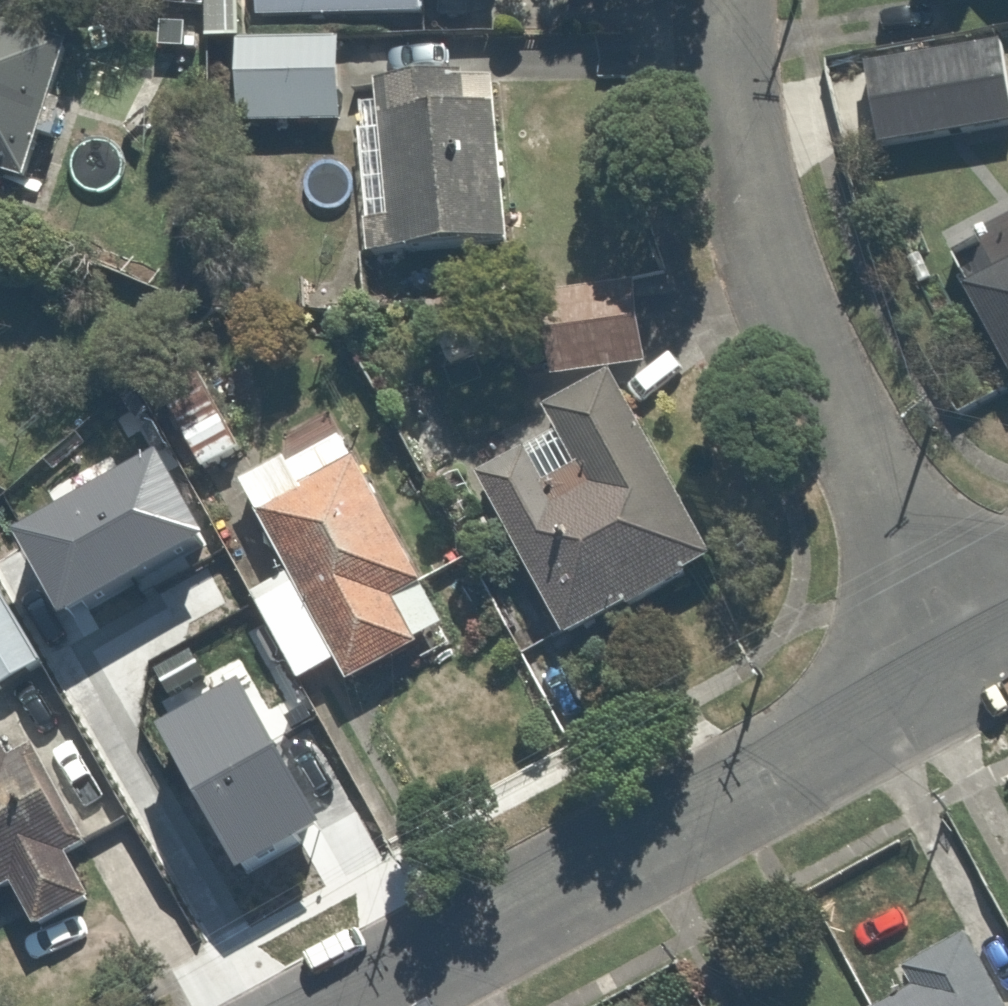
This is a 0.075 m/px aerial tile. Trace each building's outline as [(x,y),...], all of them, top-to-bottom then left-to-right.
[(250,11),(342,10),(505,8),(504,0),(250,0),(250,11)] [(28,167),(63,30),(0,14),(0,160),(28,167)] [(236,122),(342,121),(341,78),(359,78),(359,42),(342,43),(342,27),(235,28),(236,122)] [(863,58),(876,142),(1007,123),(1007,78),(1002,37),(863,58)] [(500,41),(380,42),(382,88),(360,89),(368,245),(510,239),(500,41)] [(948,288),(1004,390),(1007,387),(1007,256),(948,288)] [(663,262),(539,276),(550,368),(674,353),(663,262)] [(196,347),(150,373),(206,471),(251,445),(196,347)] [(609,376),(552,408),(563,427),(522,450),(512,433),(471,456),(567,629),(707,551),(609,376)] [(343,418),(242,473),(291,562),(250,584),(298,671),(338,649),(348,666),(449,611),(343,418)] [(42,657),(0,577),(0,679),(42,657)] [(174,663),(111,694),(158,791),(291,726),(231,603),(161,637),(174,663)] [(75,843),(79,841),(35,747),(10,759),(0,737),(0,879),(7,875),(26,917),(94,884),(75,843)] [(275,769),(230,789),(257,852),(302,832),(275,769)] [(866,1005),(1007,1005),(1007,972),(987,936),(974,913),(896,958),(909,981),(866,1005)]
